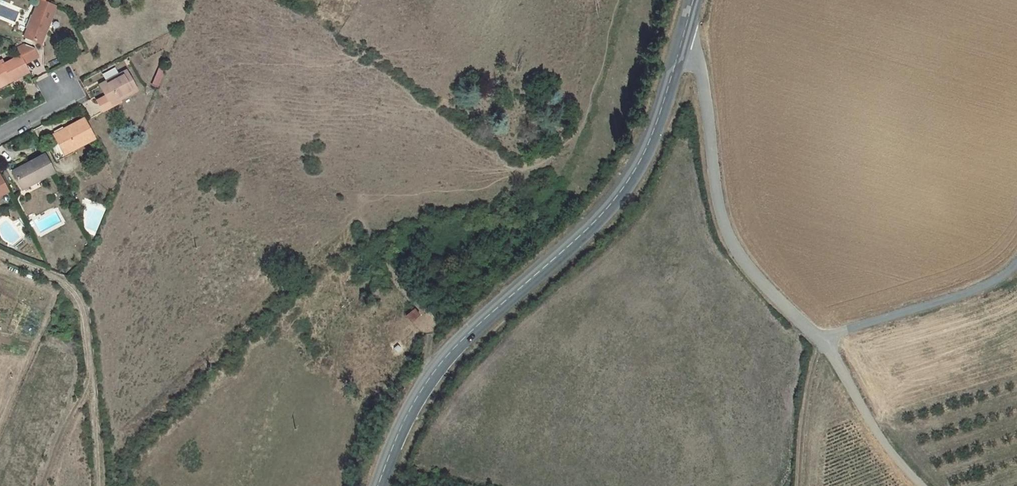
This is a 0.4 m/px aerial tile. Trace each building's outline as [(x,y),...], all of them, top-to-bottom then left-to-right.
[(43,0),(40,0),(25,37),(40,44),(56,5),(44,0),(43,0)] [(16,49),(20,56),(23,62),(38,54),(35,48),(25,44),(16,49)] [(12,81),(28,72),(23,62),(20,56),(4,65),(2,61),(0,62),(0,82),(10,77),(12,81)] [(164,71),(160,70),(153,86),(157,88),(164,71)] [(108,81),(100,85),(106,96),(97,101),(98,103),(107,99),(110,105),(119,100),(137,91),(126,71),(118,76),(119,78),(109,83),(108,81)] [(12,81),(10,77),(0,82),(0,87),(12,81)] [(107,99),(98,103),(103,112),(120,102),(119,100),(110,105),(107,99)] [(84,119),(69,127),(70,129),(55,137),(58,142),(64,155),(73,150),(94,139),(84,119)] [(70,129),(69,127),(54,135),(55,137),(70,129)] [(64,155),(58,142),(49,147),(57,162),(74,152),(73,150),(64,155)] [(36,178),(38,181),(54,173),(45,155),(12,172),(20,187),(36,178)] [(36,178),(20,187),(22,190),(38,181),(36,178)] [(415,314),(405,321),(410,328),(419,322),(415,314)]
